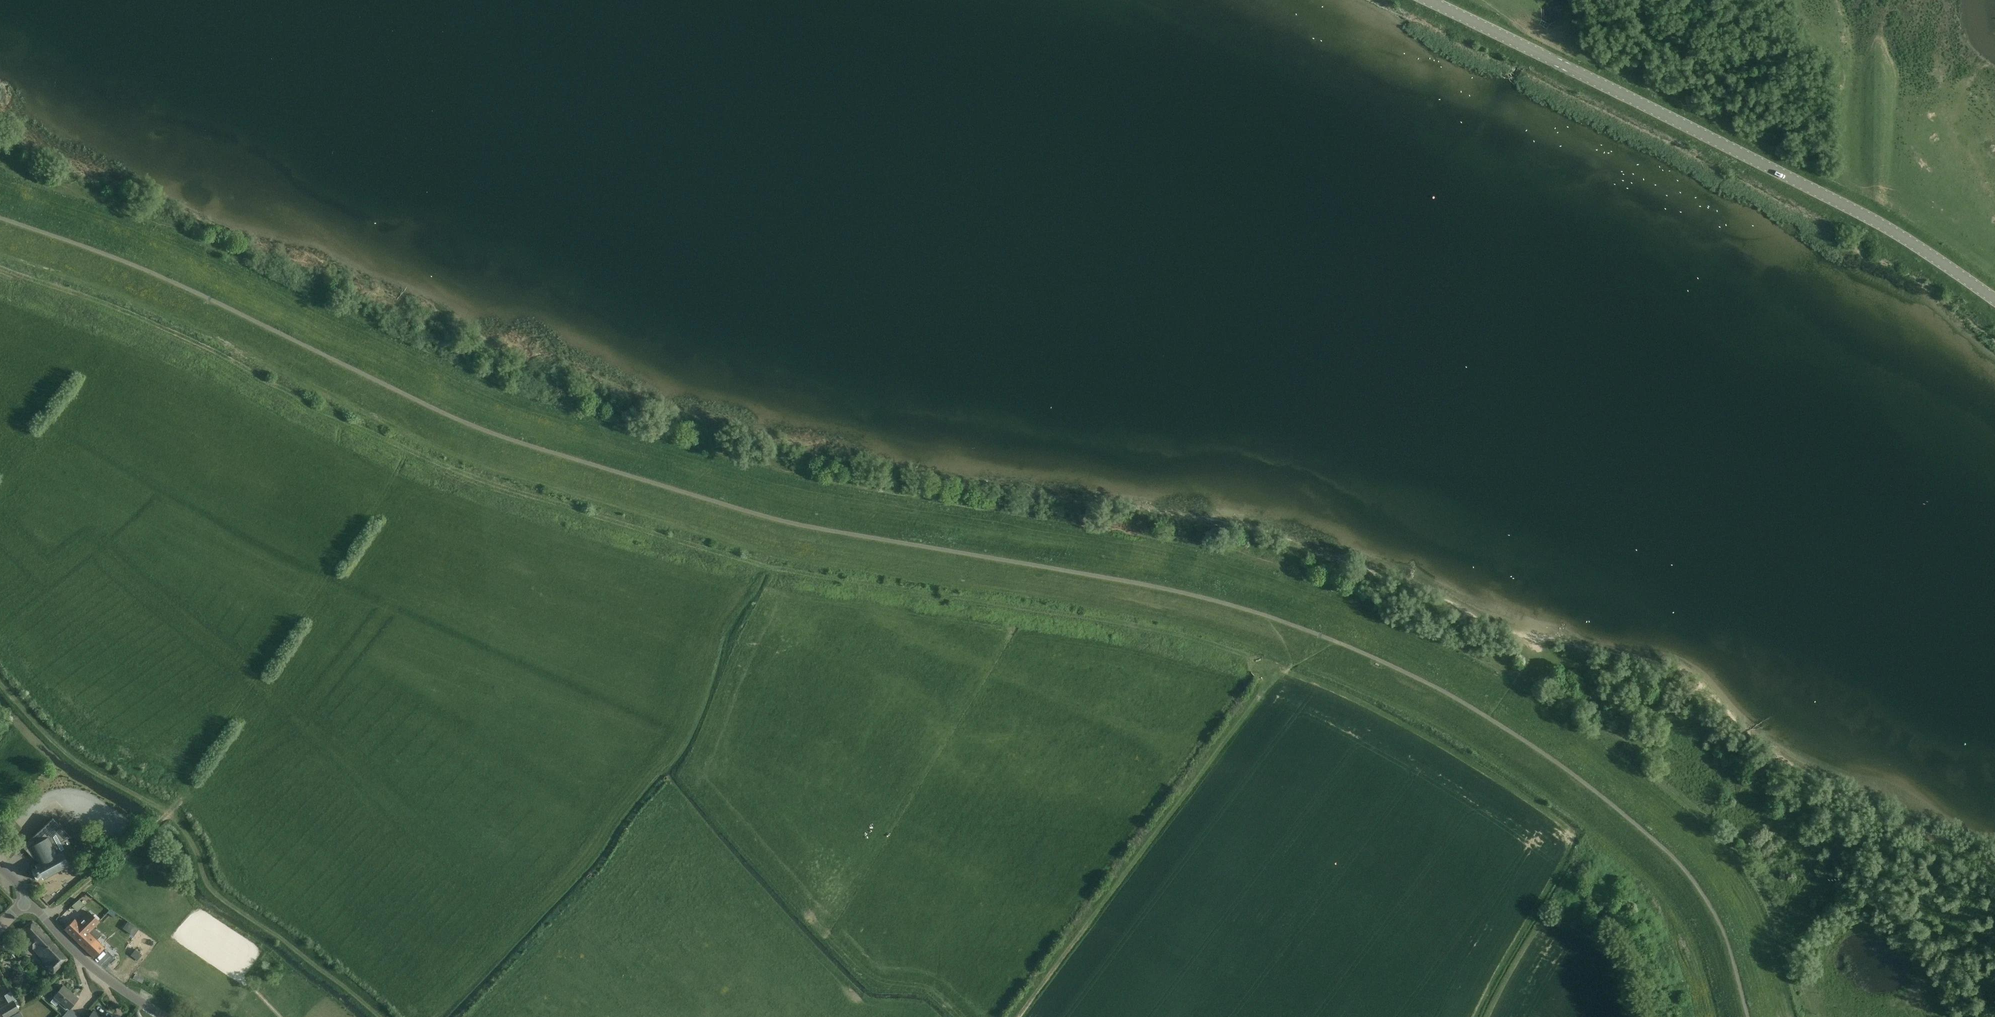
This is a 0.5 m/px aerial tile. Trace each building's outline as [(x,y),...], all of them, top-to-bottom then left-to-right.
[(37,880),(41,877),(42,880),(69,865),(68,864),(79,859),(67,838),(70,837),(71,837),(67,829),(65,826),(62,828),(52,818),(22,847),(22,848),(23,847),(36,861),(37,860),(39,863),(35,865),(36,867),(31,870),(37,880)] [(64,929),(77,942),(82,937),(88,931),(100,919),(90,910),(79,923),(74,918),(64,929)] [(53,972),(60,966),(67,959),(33,922),(19,933),(28,942),(36,952),(44,960),(42,962),(53,972)] [(77,942),(94,958),(104,947),(96,940),(101,935),(93,927),(89,932),(88,931),(82,937),(77,942)] [(163,938),(156,947),(159,949),(159,950),(164,953),(171,944),(163,938)] [(114,948),(109,953),(113,956),(117,952),(114,948)] [(131,955),(137,960),(142,955),(135,949),(131,955)] [(68,1007),(69,1008),(62,1016),(63,1016),(80,1016),(70,1007),(78,997),(63,985),(54,996),(68,1007)] [(46,1008),(41,999),(20,1011),(23,1016),(30,1016),(46,1008)] [(0,1008),(0,1010),(4,1016),(8,1016),(20,1010),(14,1000),(0,1008)]
